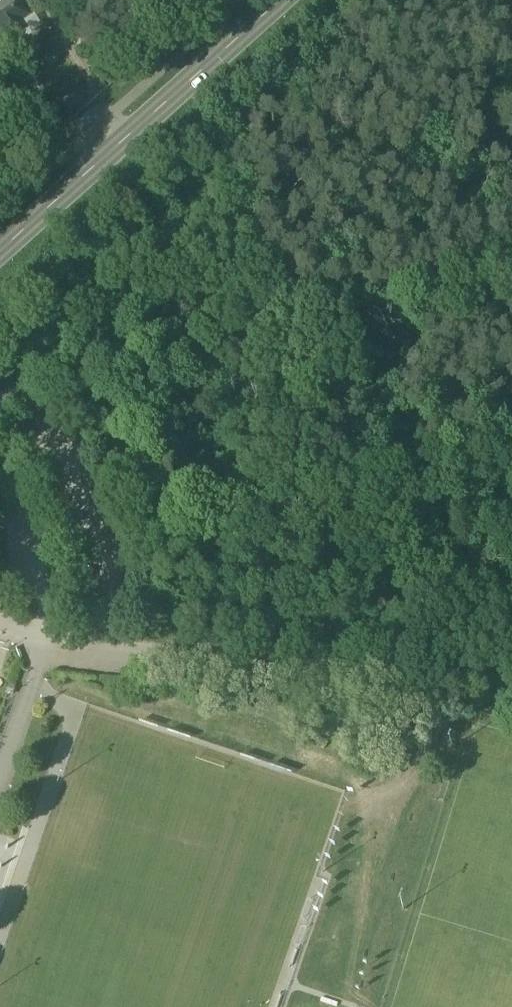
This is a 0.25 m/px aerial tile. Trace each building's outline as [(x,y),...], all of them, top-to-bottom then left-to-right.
[(19,0),(8,0),(0,6),(0,38),(5,44),(26,30),(22,23),(31,17),(19,0)]
